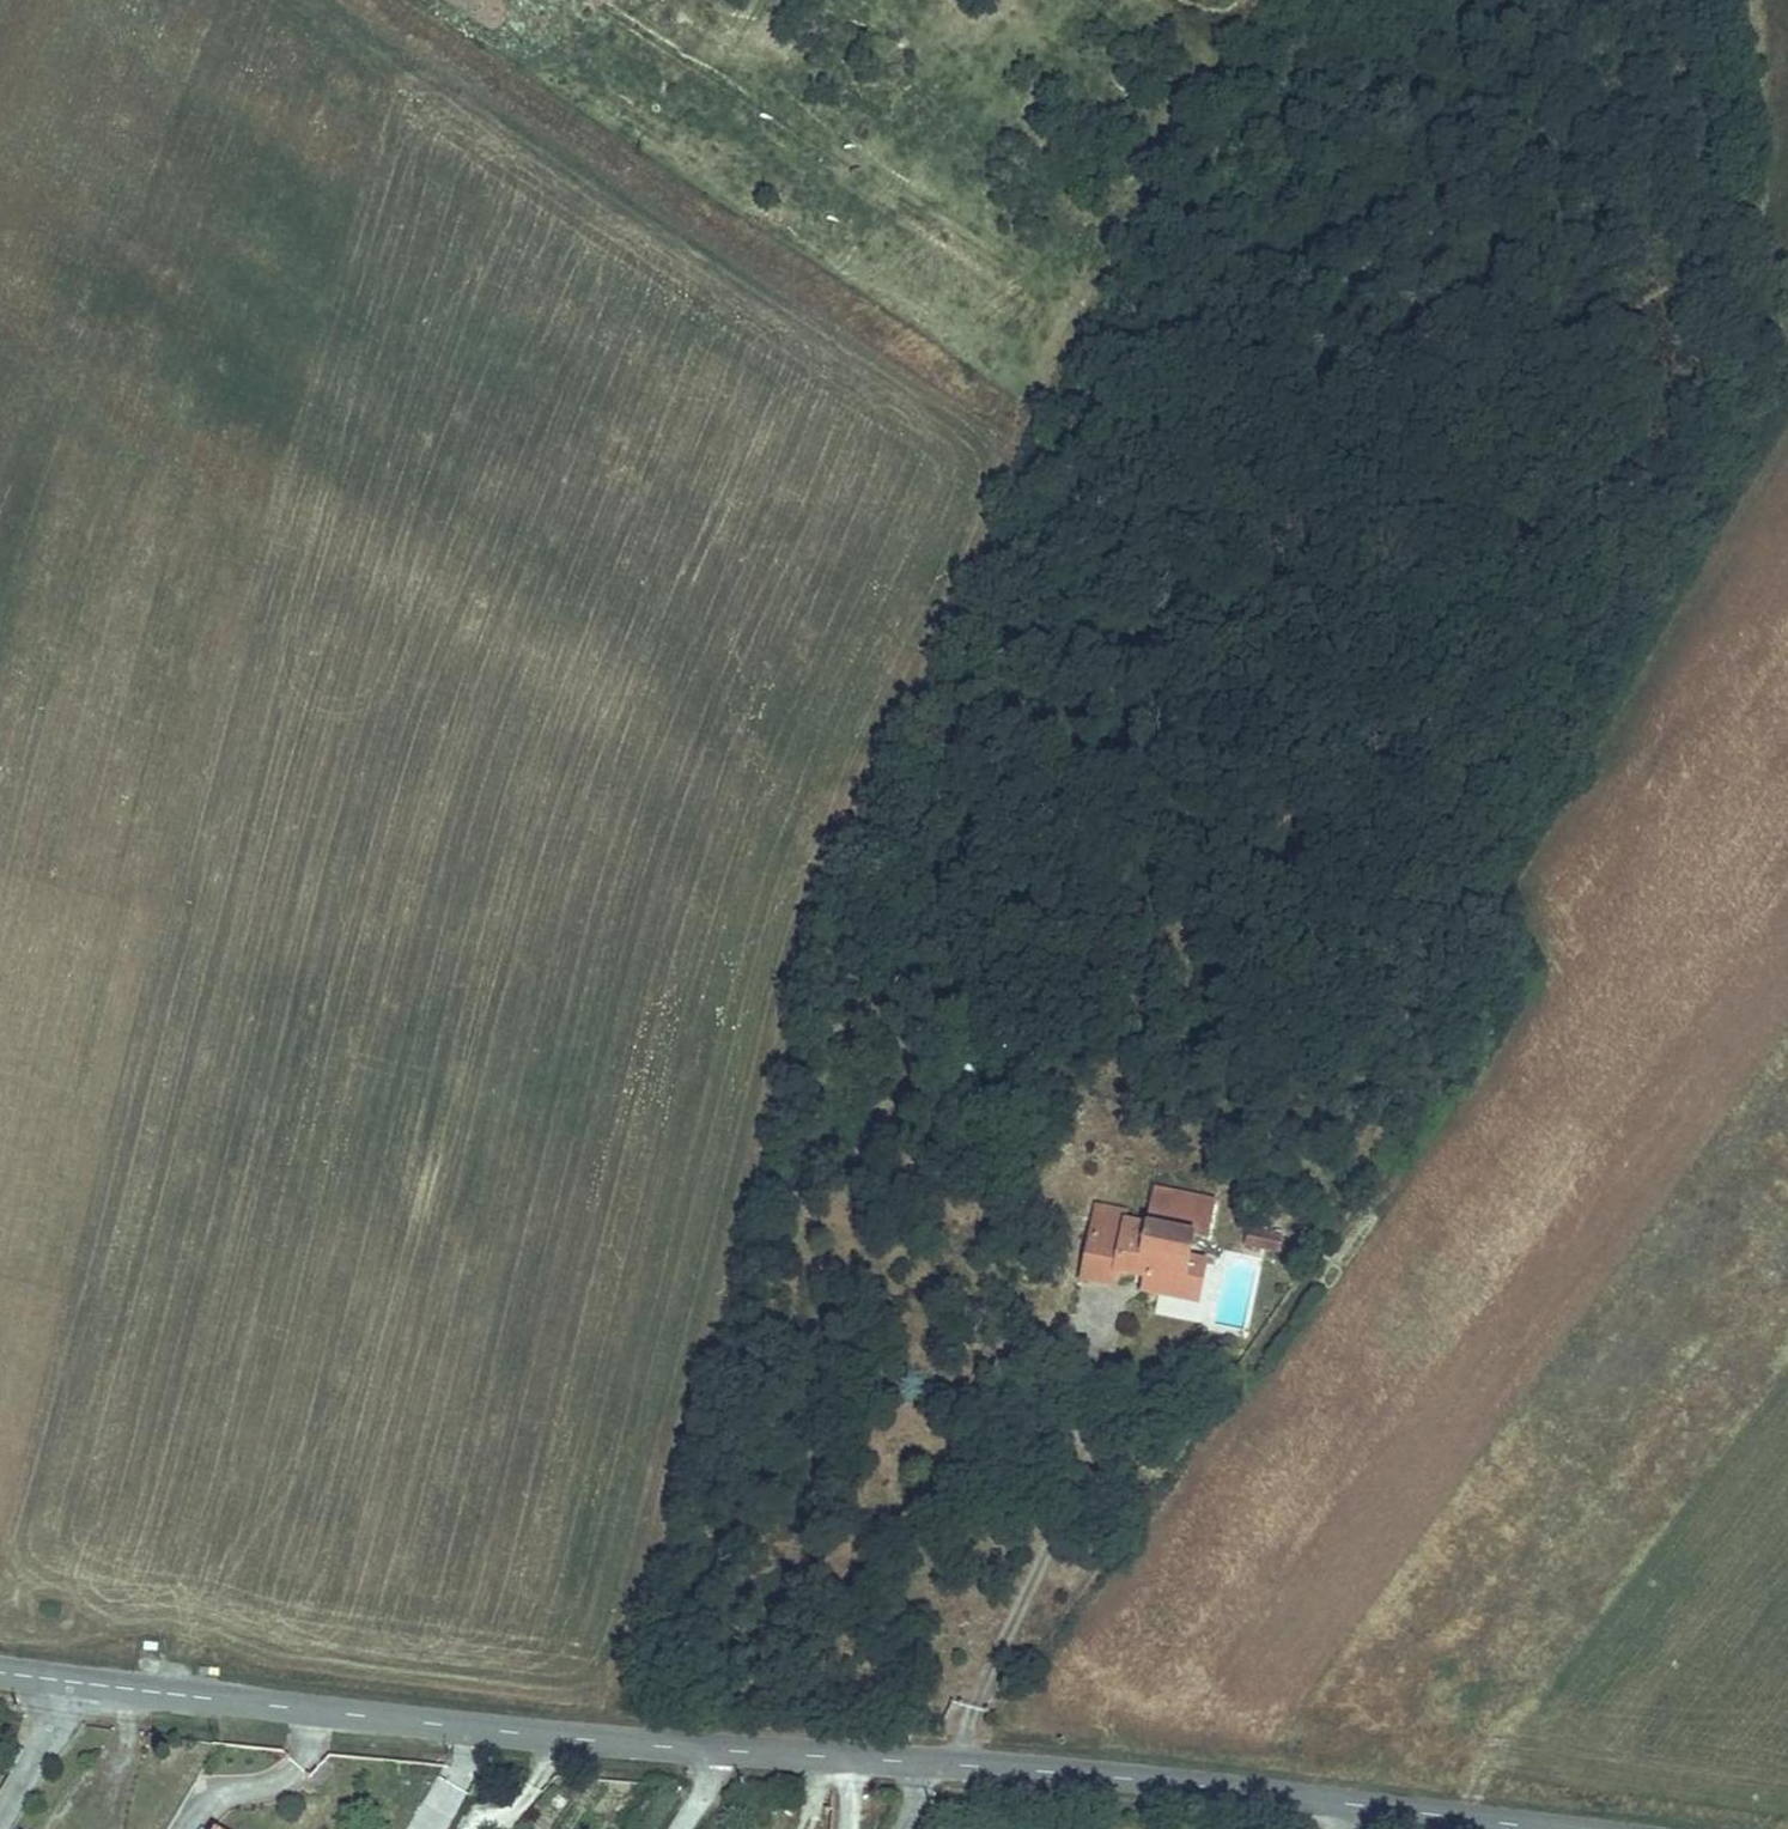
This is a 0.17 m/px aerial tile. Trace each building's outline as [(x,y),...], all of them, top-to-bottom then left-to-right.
[(1188,1264),(1193,1241),(1207,1244),(1215,1208),(1157,1195),(1149,1231),(1127,1227),(1123,1243),(1092,1237),(1083,1282),(1115,1289),(1118,1274),(1147,1280),(1144,1295),(1180,1303),(1188,1264)] [(1123,1243),(1127,1227),(1129,1217),(1098,1211),(1092,1237),(1123,1243)] [(1279,1255),(1282,1242),(1251,1235),(1248,1249),(1279,1255)] [(1198,1306),(1206,1268),(1188,1264),(1180,1303),(1198,1306)] [(232,1820),(226,1828),(249,1828),(232,1820)]
